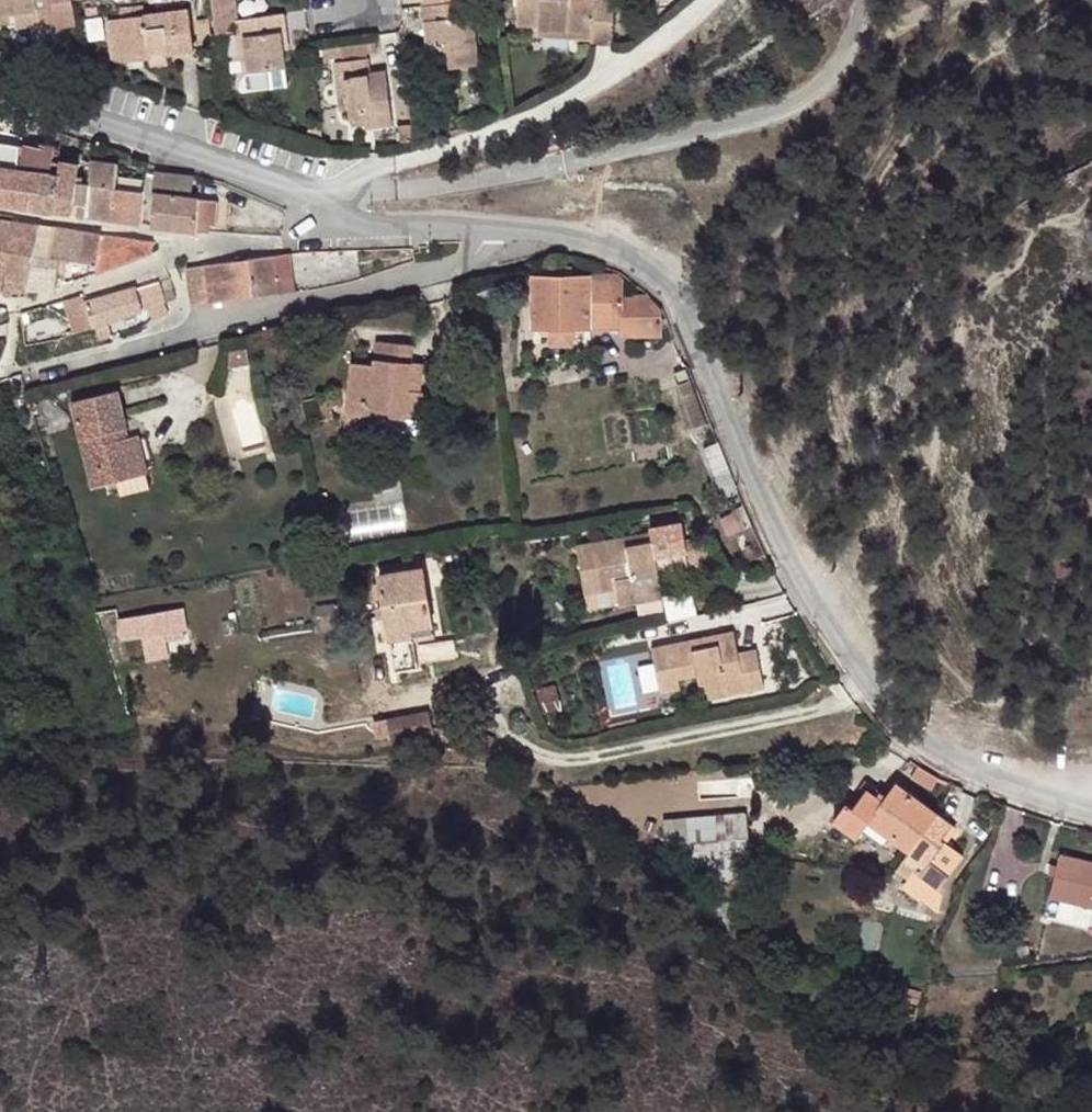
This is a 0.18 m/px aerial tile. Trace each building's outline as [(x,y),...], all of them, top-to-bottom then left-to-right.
[(14,13),(17,27),(35,24),(36,30),(77,25),(73,0),(0,0),(0,15),(14,13)] [(253,17),(238,19),(235,0),(212,0),(217,34),(237,31),(239,55),(248,54),(250,72),(264,70),(285,67),(283,51),(281,33),(286,33),(283,13),(265,16),(253,17)] [(470,0),(457,0),(439,2),(422,5),(424,21),(437,20),(440,45),(431,47),(435,70),(479,64),(470,0)] [(517,23),(538,25),(538,30),(594,34),(591,61),(610,62),(615,1),(607,0),(519,0),(517,23)] [(119,8),(120,18),(144,14),(143,5),(119,8)] [(120,18),(117,18),(119,34),(115,35),(119,63),(151,59),(151,55),(193,49),(188,8),(144,14),(120,18)] [(252,11),(253,17),(265,16),(265,9),(252,11)] [(89,17),(90,37),(107,36),(105,16),(89,17)] [(119,34),(117,18),(107,19),(113,60),(119,63),(115,35),(119,34)] [(209,19),(196,21),(199,40),(211,38),(209,19)] [(428,47),(431,47),(440,45),(437,20),(424,21),(428,47)] [(536,57),(591,61),(594,34),(538,30),(536,57)] [(341,46),(343,60),(367,56),(365,43),(341,46)] [(367,56),(343,60),(334,61),(336,82),(346,81),(349,109),(351,120),(369,119),(376,118),(378,126),(393,124),(385,71),(370,73),(367,56)] [(285,67),(264,70),(266,83),(287,80),(285,67)] [(346,81),(336,82),(340,110),(349,109),(346,81)] [(408,118),(415,118),(413,104),(406,105),(408,118)] [(370,127),(378,126),(376,118),(369,119),(370,127)] [(400,142),(411,141),(409,125),(398,127),(400,142)] [(411,141),(418,140),(416,125),(409,125),(411,141)] [(0,166),(0,204),(48,210),(73,214),(74,201),(87,203),(90,182),(84,180),(84,175),(78,174),(78,163),(62,161),(60,172),(52,171),(55,146),(47,145),(46,149),(24,147),(21,169),(0,166)] [(93,161),(90,182),(87,203),(86,215),(144,223),(145,190),(118,187),(120,165),(93,161)] [(209,231),(209,230),(209,224),(215,225),(217,200),(192,198),(193,176),(157,173),(154,224),(165,225),(209,231)] [(74,201),(73,214),(86,215),(87,203),(74,201)] [(5,290),(10,258),(14,220),(0,218),(0,290),(5,290)] [(37,224),(14,220),(10,258),(5,290),(28,290),(37,224)] [(53,226),(37,224),(28,290),(56,289),(61,257),(59,257),(60,251),(50,244),(53,226)] [(67,228),(53,226),(50,244),(60,251),(59,257),(61,257),(97,262),(95,275),(150,255),(152,242),(145,241),(67,228)] [(290,253),(295,290),(313,287),(311,275),(306,252),(290,253)] [(187,269),(192,304),(192,305),(202,303),(280,293),(295,290),(290,253),(255,257),(186,267),(187,269)] [(649,295),(648,293),(624,295),(624,278),(621,275),(572,274),(571,266),(549,266),(549,275),(535,275),(535,329),(551,329),(573,329),(595,329),(623,329),(624,336),(662,336),(661,309),(653,300),(649,295)] [(170,277),(160,280),(166,301),(176,297),(170,277)] [(133,288),(86,300),(94,325),(107,320),(150,307),(153,318),(168,313),(165,303),(166,301),(160,280),(133,288)] [(107,320),(94,325),(99,341),(112,336),(107,320)] [(573,329),(551,329),(550,343),(572,344),(573,329)] [(409,389),(411,361),(413,344),(377,340),(375,363),(353,362),(347,426),(370,430),(372,415),(418,419),(420,390),(409,389)] [(422,362),(411,361),(409,389),(420,390),(422,362)] [(26,391),(25,388),(19,372),(0,377),(0,398),(26,391)] [(691,381),(678,386),(695,427),(706,423),(691,381)] [(122,429),(128,428),(118,390),(73,401),(94,486),(117,481),(121,495),(150,488),(147,473),(141,475),(130,436),(125,438),(122,429)] [(427,391),(420,390),(418,419),(424,419),(427,391)] [(278,394),(270,393),(269,401),(270,404),(286,405),(287,398),(277,397),(278,394)] [(327,394),(319,396),(325,420),(334,418),(327,394)] [(137,434),(130,436),(141,475),(147,473),(137,434)] [(738,494),(718,442),(705,447),(722,487),(726,486),(730,496),(738,494)] [(326,493),(320,495),(322,506),(329,504),(326,493)] [(730,534),(753,525),(748,515),(744,506),(732,510),(734,514),(723,519),(730,534)] [(651,527),(683,523),(682,516),(649,522),(651,527)] [(688,552),(683,523),(651,527),(652,532),(577,545),(586,594),(605,590),(601,566),(628,561),(631,576),(616,579),(617,588),(620,605),(636,602),(636,595),(662,591),(657,558),(656,548),(666,547),(668,556),(688,552)] [(657,558),(668,556),(666,547),(656,548),(657,558)] [(601,566),(605,590),(617,588),(616,579),(631,576),(628,561),(601,566)] [(390,640),(412,636),(411,629),(432,626),(422,568),(380,575),(390,640)] [(663,598),(662,591),(636,595),(636,602),(663,598)] [(344,602),(316,607),(317,614),(345,611),(344,602)] [(123,639),(146,635),(163,632),(187,628),(184,607),(119,618),(123,639)] [(411,629),(412,636),(412,640),(434,637),(432,626),(411,629)] [(661,691),(681,688),(680,680),(698,677),(701,693),(727,688),(728,695),(764,688),(756,650),(738,653),(734,631),(716,634),(717,644),(709,646),(707,636),(653,647),(661,691)] [(163,632),(146,635),(151,658),(168,654),(163,632)] [(716,634),(707,636),(709,646),(717,644),(716,634)] [(680,680),(681,688),(685,704),(728,695),(727,688),(701,693),(698,677),(680,680)] [(390,730),(392,743),(434,735),(428,711),(387,720),(390,730)] [(495,740),(483,733),(479,739),(491,745),(495,740)] [(920,762),(911,755),(906,768),(933,789),(942,776),(929,768),(920,762)] [(883,799),(887,795),(864,778),(848,801),(855,807),(868,789),(883,799)] [(937,813),(938,813),(896,783),(887,795),(883,799),(868,789),(855,807),(848,801),(834,820),(856,837),(868,822),(871,819),(894,835),(892,839),(909,852),(937,813)] [(667,802),(669,819),(747,813),(745,792),(715,794),(715,798),(667,802)] [(665,820),(667,840),(750,854),(749,837),(747,813),(669,819),(665,820)] [(905,884),(940,910),(945,882),(964,856),(946,842),(957,827),(938,813),(937,813),(909,852),(905,858),(917,866),(909,877),(905,884)] [(868,822),(892,839),(894,835),(871,819),(868,822)] [(750,854),(667,840),(668,861),(692,859),(694,882),(717,880),(752,877),(750,854)] [(1058,865),(1056,876),(1051,897),(1091,906),(1091,861),(1061,854),(1058,865)] [(897,868),(909,877),(917,866),(905,858),(897,868)] [(1056,876),(1058,865),(1052,863),(1049,874),(1056,876)] [(752,877),(717,880),(719,901),(754,898),(752,877)] [(989,916),(985,916),(986,925),(996,925),(996,920),(990,920),(989,916)] [(1027,951),(1015,952),(1015,959),(1028,960),(1027,951)] [(901,988),(899,993),(920,997),(921,992),(901,988)] [(920,997),(899,993),(896,1008),(916,1013),(920,997)] [(916,1013),(896,1008),(894,1015),(914,1021),(916,1013)]
